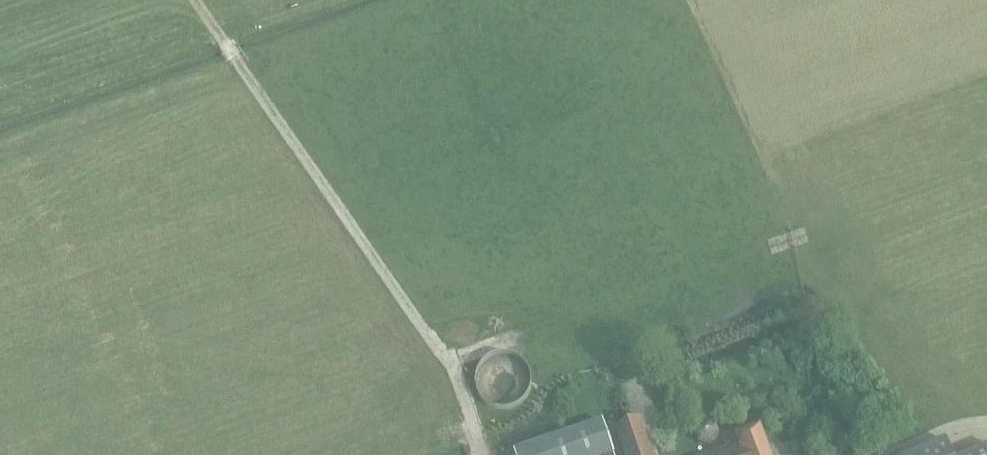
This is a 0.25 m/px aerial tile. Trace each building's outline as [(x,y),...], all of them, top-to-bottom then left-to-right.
[(532,377),(531,373),(528,368),(525,364),(522,361),(518,358),(514,356),(509,355),(504,354),(499,355),(495,356),(490,358),(486,361),(483,364),(480,368),(478,372),(477,377),(476,381),(476,386),(478,391),(479,395),(482,399),(485,403),(489,406),(493,408),(497,410),(502,411),(507,411),(511,410),(516,408),(520,406),(524,403),(527,400),(529,396),(531,391),(532,387),(532,382),(532,377)] [(643,419),(617,428),(626,454),(655,454),(643,419)] [(700,426),(697,435),(700,444),(709,448),(718,444),(722,435),(718,426),(709,423),(700,426)] [(602,424),(515,454),(613,454),(602,424)] [(761,429),(737,438),(738,442),(732,444),(734,449),(718,454),(770,454),(761,429)] [(915,454),(952,454),(946,441),(915,454)]
